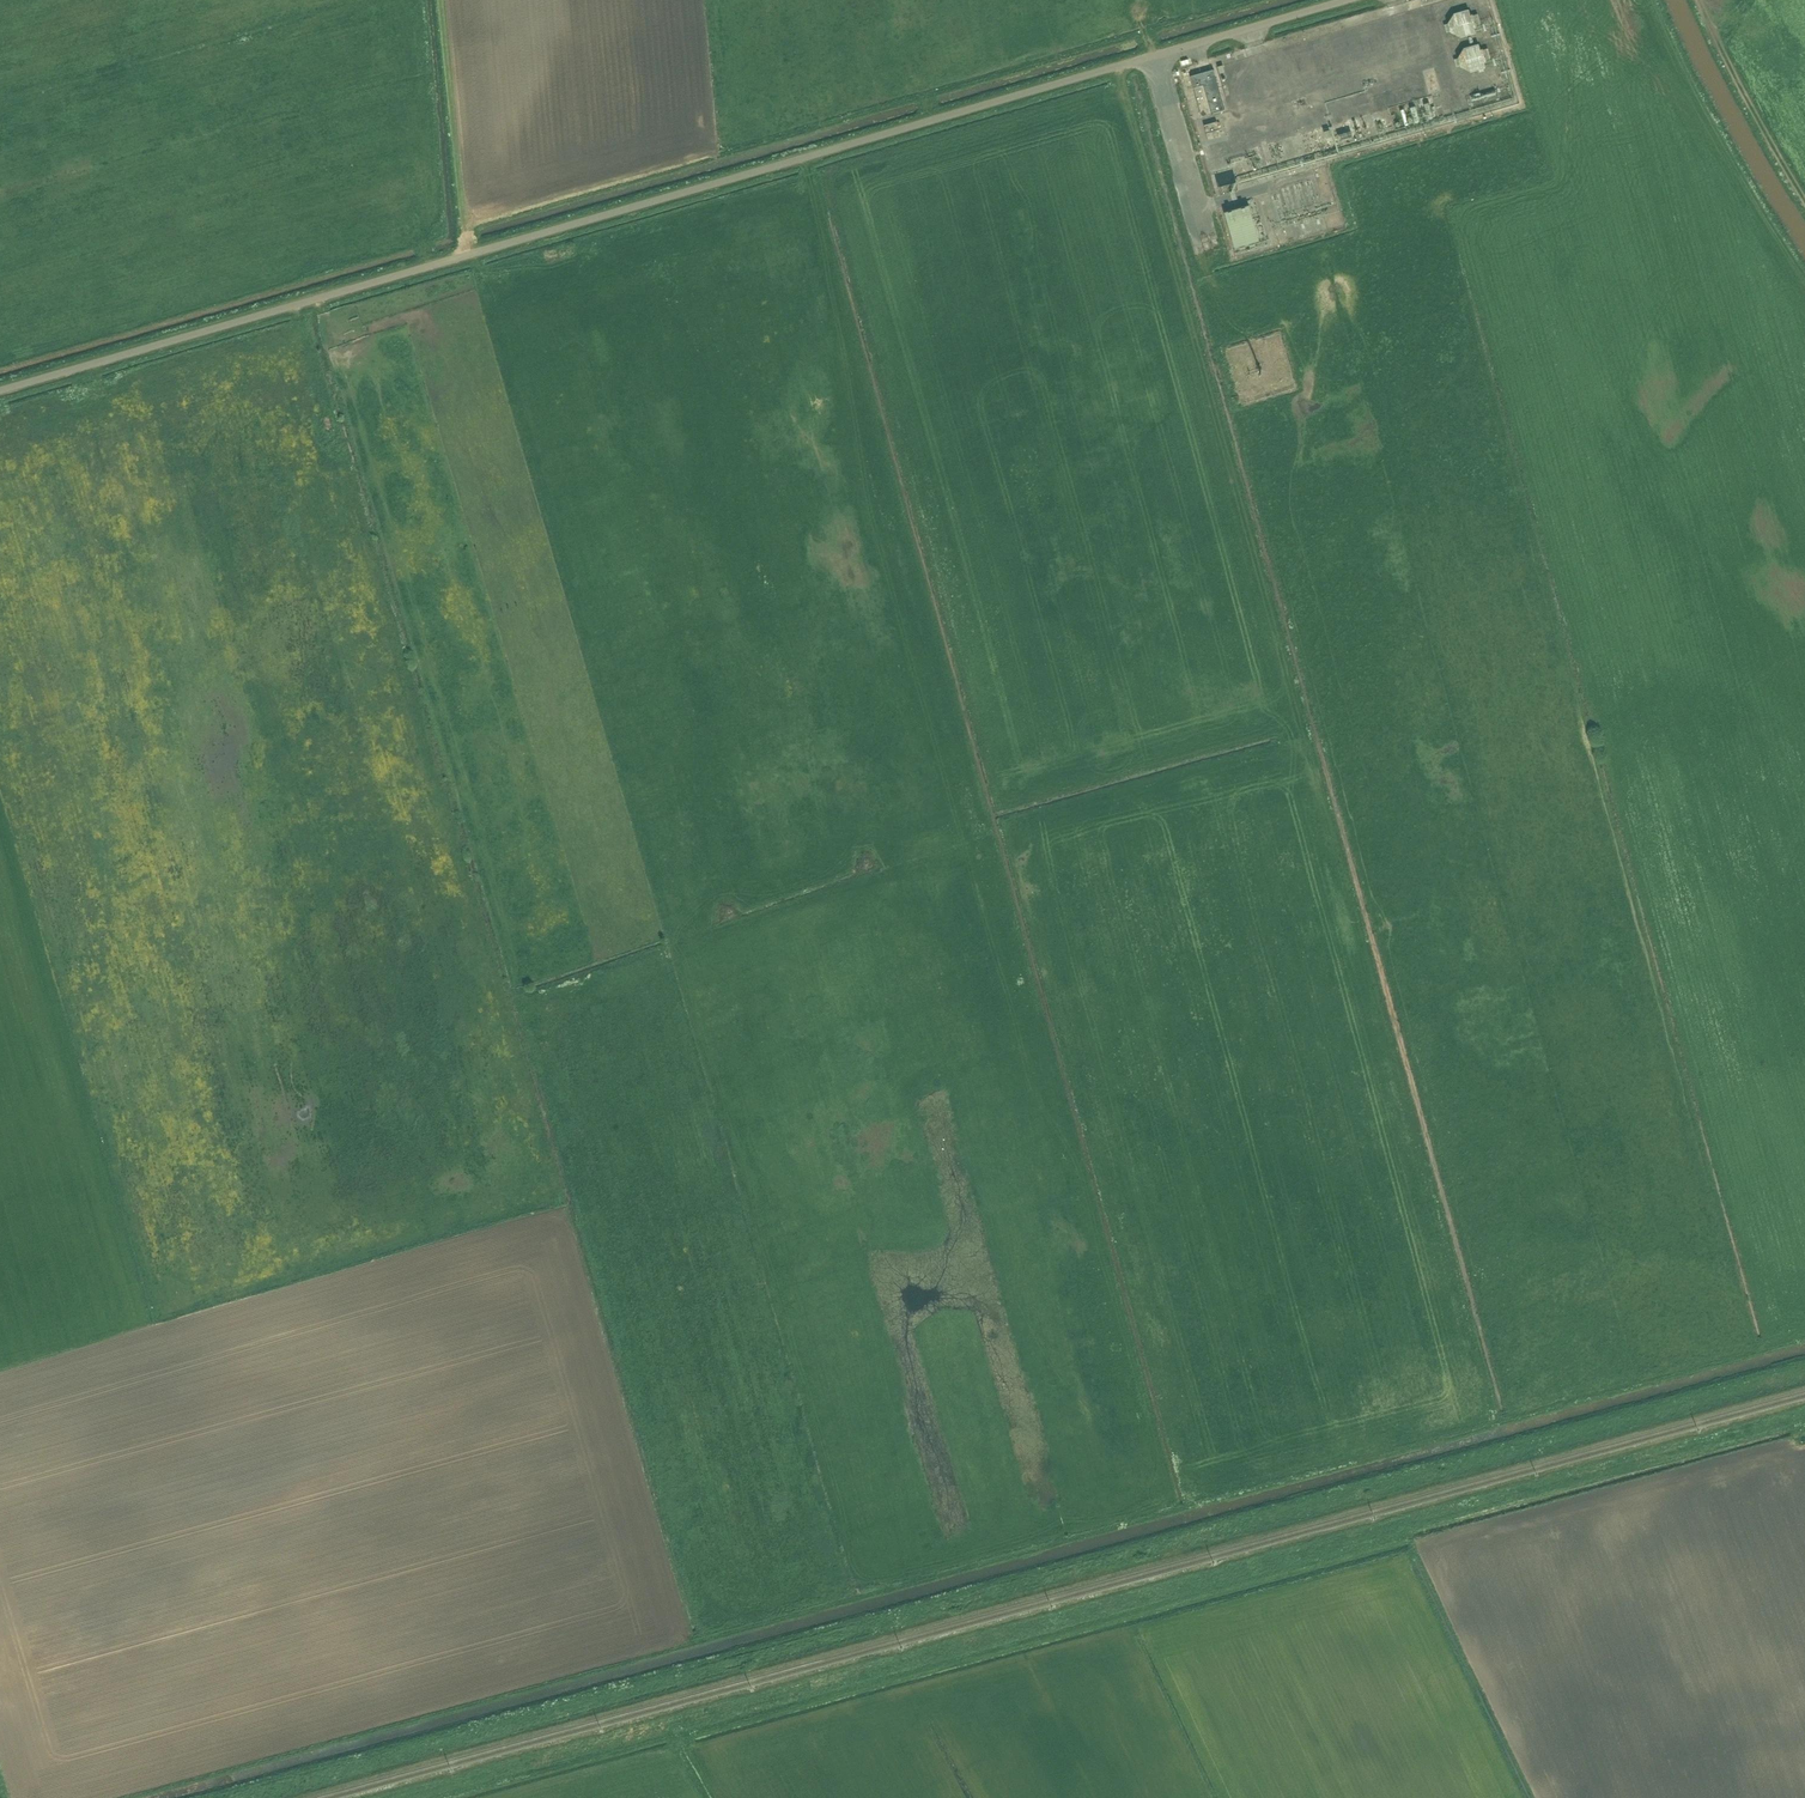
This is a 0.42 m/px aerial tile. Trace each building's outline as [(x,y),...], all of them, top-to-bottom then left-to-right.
[(1470,16),(1468,10),(1454,14),(1448,24),(1448,25),(1445,26),(1447,34),(1451,33),(1460,38),(1475,32),(1474,29),(1476,28),(1476,26),(1480,24),(1478,15),(1473,17),(1473,15),(1470,16)] [(1480,51),(1478,44),(1463,48),(1458,59),(1454,60),(1457,68),(1460,67),(1470,72),(1485,68),(1483,61),(1490,59),(1487,48),(1480,51)] [(1225,110),(1214,70),(1191,77),(1202,117),(1225,110)] [(1512,71),(1504,72),(1505,80),(1513,79),(1512,71)] [(1366,116),(1371,136),(1384,132),(1397,128),(1392,109),(1366,116)] [(1221,136),(1217,122),(1205,125),(1209,140),(1221,136)] [(1233,161),(1236,173),(1253,169),(1250,157),(1233,161)] [(1227,171),(1217,174),(1221,186),(1230,183),(1227,171)] [(1259,239),(1249,205),(1225,212),(1235,246),(1259,239)] [(1252,343),(1229,350),(1232,358),(1255,351),(1252,343)]
